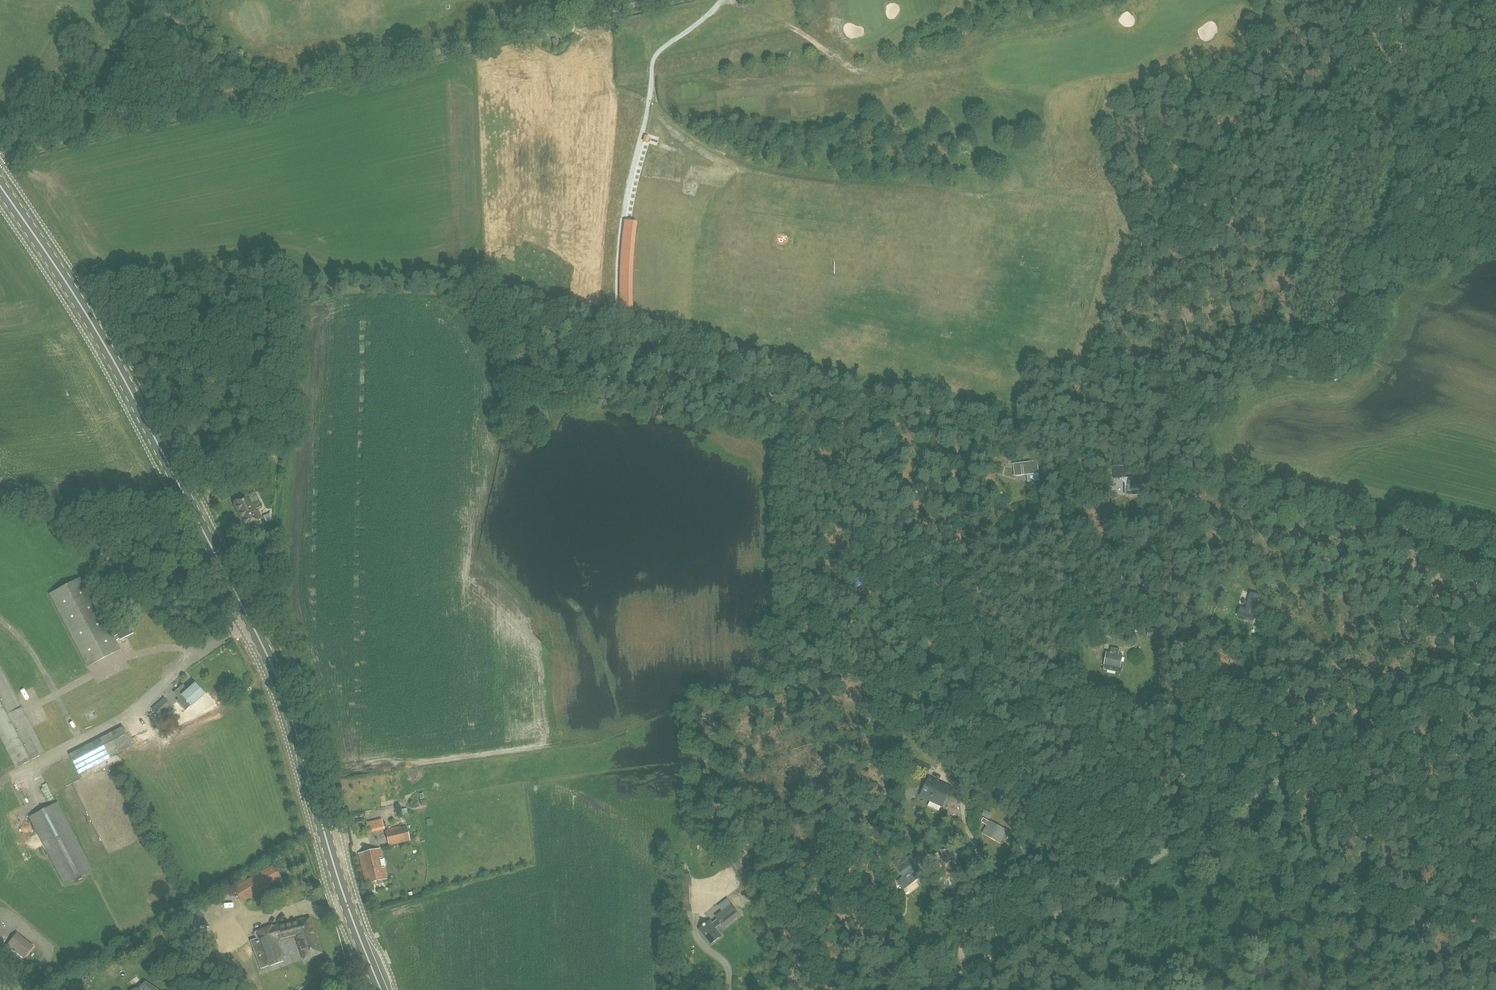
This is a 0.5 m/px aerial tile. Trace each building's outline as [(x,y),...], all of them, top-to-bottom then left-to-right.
[(1000,454),(997,454),(993,453),(992,459),(990,465),(996,466),(997,462),(1011,465),(1013,457),(1009,456),(1011,450),(1001,448),(1000,454)] [(1038,461),(1014,464),(1015,476),(1039,473),(1038,461)] [(1128,464),(1115,464),(1114,476),(1127,476),(1128,464)] [(1149,477),(1128,477),(1128,489),(1139,489),(1139,495),(1149,495),(1149,477)] [(235,501),(236,504),(235,505),(239,513),(241,512),(248,526),(260,520),(254,510),(262,506),(255,492),(247,496),(247,495),(235,501)] [(100,558),(107,562),(110,556),(103,552),(100,558)] [(121,650),(83,577),(51,594),(88,666),(121,650)] [(1238,616),(1252,620),(1259,595),(1250,593),(1245,609),(1240,608),(1238,616)] [(1160,629),(1148,630),(1148,638),(1160,637),(1160,629)] [(1120,673),(1122,662),(1123,655),(1119,655),(1120,649),(1112,648),(1111,653),(1107,652),(1103,670),(1120,673)] [(17,767),(45,753),(0,667),(0,735),(17,767)] [(174,693),(180,700),(178,702),(185,711),(191,706),(204,695),(195,684),(188,690),(183,685),(174,693)] [(172,706),(164,697),(152,709),(159,717),(172,706)] [(134,745),(124,728),(70,755),(79,774),(134,745)] [(894,747),(905,747),(906,736),(893,735),(894,747)] [(912,758),(908,765),(930,775),(933,767),(912,758)] [(945,803),(953,788),(946,784),(944,787),(938,784),(940,781),(933,778),(924,794),(938,801),(938,799),(945,803)] [(64,885),(91,871),(93,870),(57,802),(29,817),(64,885)] [(992,815),(982,808),(979,815),(984,818),(990,821),(992,815)] [(990,821),(984,818),(982,821),(987,825),(983,832),(1001,843),(1009,830),(990,820),(990,821)] [(367,823),(369,830),(384,827),(382,820),(367,823)] [(407,825),(386,831),(389,846),(411,841),(407,825)] [(380,849),(359,854),(366,883),(387,878),(384,867),(380,868),(377,859),(382,858),(380,849)] [(942,862),(953,861),(952,849),(941,850),(942,862)] [(908,858),(905,853),(892,862),(907,882),(918,873),(916,870),(920,867),(911,856),(908,858)] [(242,902),(282,879),(274,866),(248,881),(234,888),(242,902)] [(731,905),(717,916),(719,918),(715,921),(719,926),(722,923),(725,927),(739,916),(731,905)] [(197,934),(210,927),(199,908),(186,916),(197,934)] [(295,932),(304,958),(321,951),(311,918),(300,924),(299,923),(279,926),(282,936),(295,932)] [(719,926),(715,921),(713,922),(711,919),(698,928),(711,945),(723,936),(717,928),(719,926)] [(282,936),(279,926),(271,928),(271,926),(254,932),(257,938),(250,941),(261,968),(284,960),(275,938),(282,936)] [(726,928),(723,934),(730,937),(733,931),(726,928)] [(18,935),(8,948),(24,962),(34,948),(18,935)]
